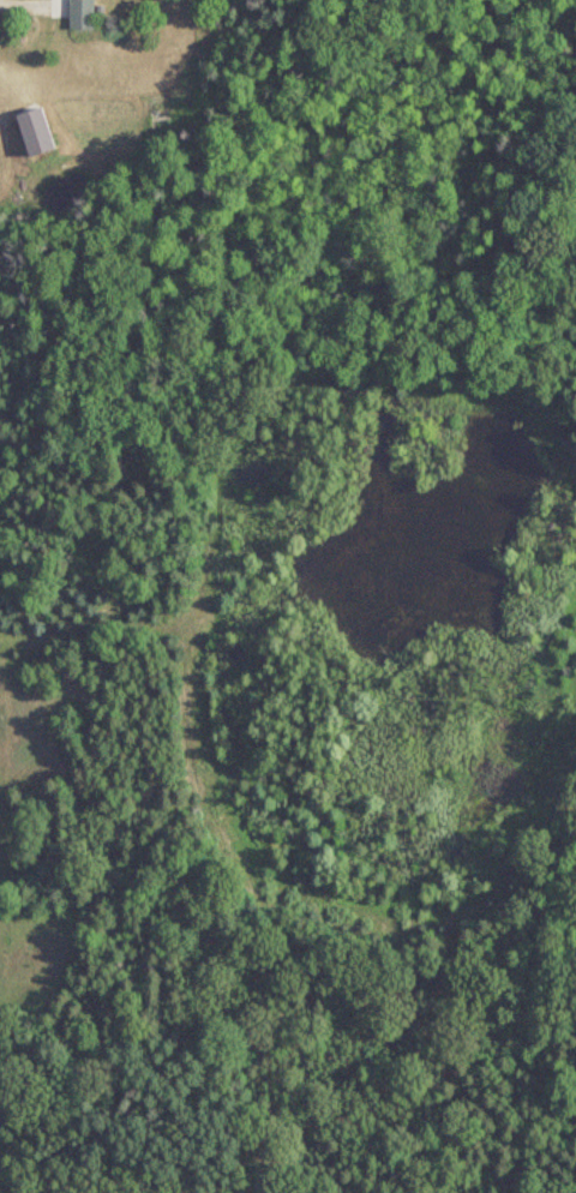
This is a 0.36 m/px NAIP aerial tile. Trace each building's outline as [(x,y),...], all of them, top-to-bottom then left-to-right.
[(95,0),(71,0),(71,30),(95,30),(95,0)]
